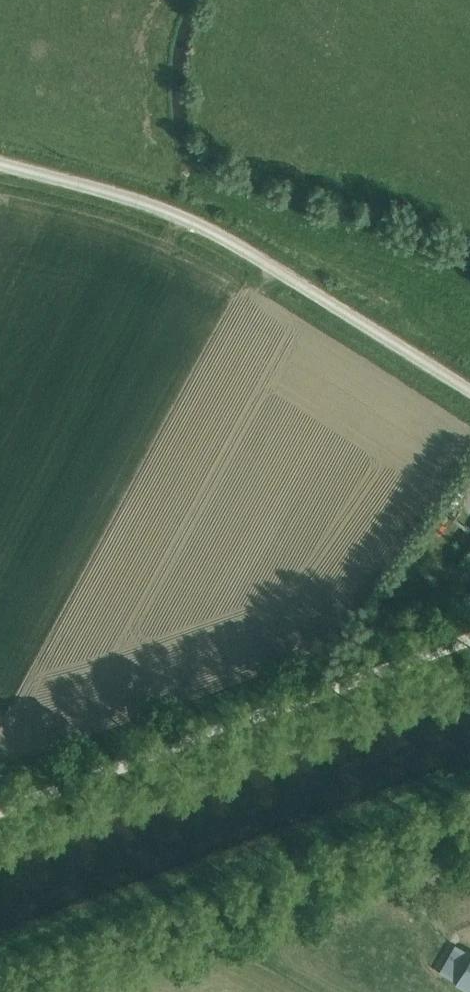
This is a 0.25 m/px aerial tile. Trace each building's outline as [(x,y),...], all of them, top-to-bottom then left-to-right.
[(456,946),(441,973),(469,990),(469,954),(456,946)]
